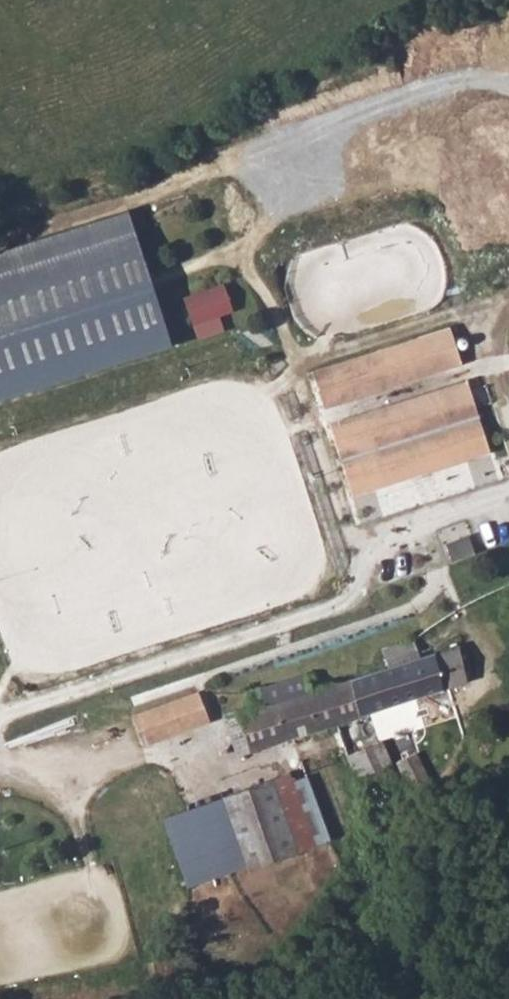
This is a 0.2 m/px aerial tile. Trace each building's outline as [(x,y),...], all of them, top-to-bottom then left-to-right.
[(171,346),(134,229),(0,272),(0,401),(171,346)] [(184,299),(193,324),(232,310),(223,285),(184,299)] [(313,373),(319,390),(457,346),(451,328),(313,373)] [(462,364),(457,346),(319,390),(324,408),(462,364)] [(421,379),(369,395),(373,407),(424,390),(421,379)] [(330,425),(335,443),(473,399),(468,381),(330,425)] [(335,443),(347,478),(485,434),(473,399),(335,443)] [(491,452),(485,434),(347,478),(353,496),(491,452)] [(225,720),(240,757),(392,709),(464,686),(466,680),(478,675),(469,644),(416,660),(411,644),(380,652),(384,668),(309,692),(303,677),(244,695),(249,712),(225,720)] [(204,693),(137,706),(143,738),(211,725),(204,693)] [(383,743),(349,759),(368,799),(385,790),(377,776),(393,767),(383,743)] [(418,755),(398,765),(414,793),(419,792),(424,800),(431,798),(432,793),(429,787),(432,782),(418,755)] [(293,776),(226,798),(251,870),(319,847),(293,776)] [(226,798),(193,810),(217,882),(251,870),(226,798)]
